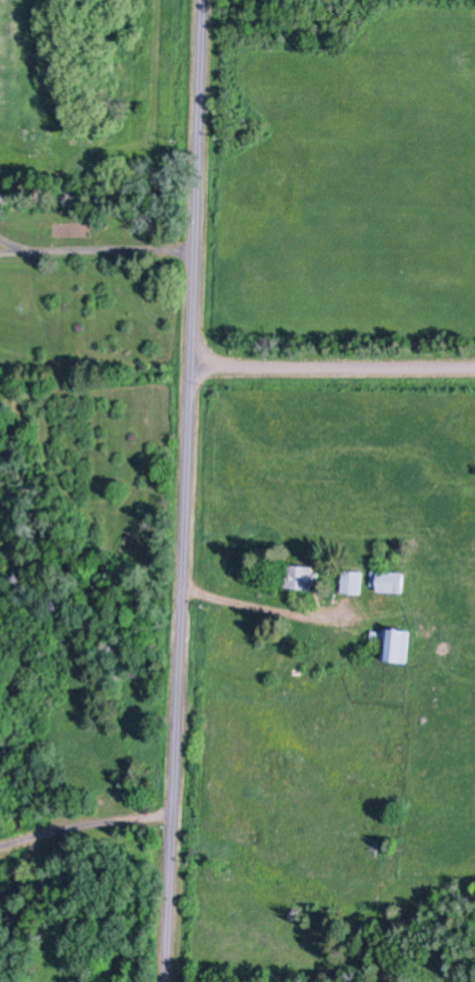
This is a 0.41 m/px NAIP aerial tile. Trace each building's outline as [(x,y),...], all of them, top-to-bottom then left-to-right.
[(287,588),(287,585),(281,585),(282,565),(288,566),(288,565),(314,566),(314,572),(318,572),(318,585),(312,584),(312,590),(287,588)] [(361,594),(342,592),(343,570),(363,572),(361,594)] [(372,570),(405,573),(403,593),(378,591),(378,586),(371,585),(372,570)] [(411,633),(407,664),(380,661),(383,641),(370,640),(371,630),(384,632),(385,630),(395,631),(398,630),(401,632),(411,633)] [(382,841),(370,841),(370,859),(382,859),(382,841)]
